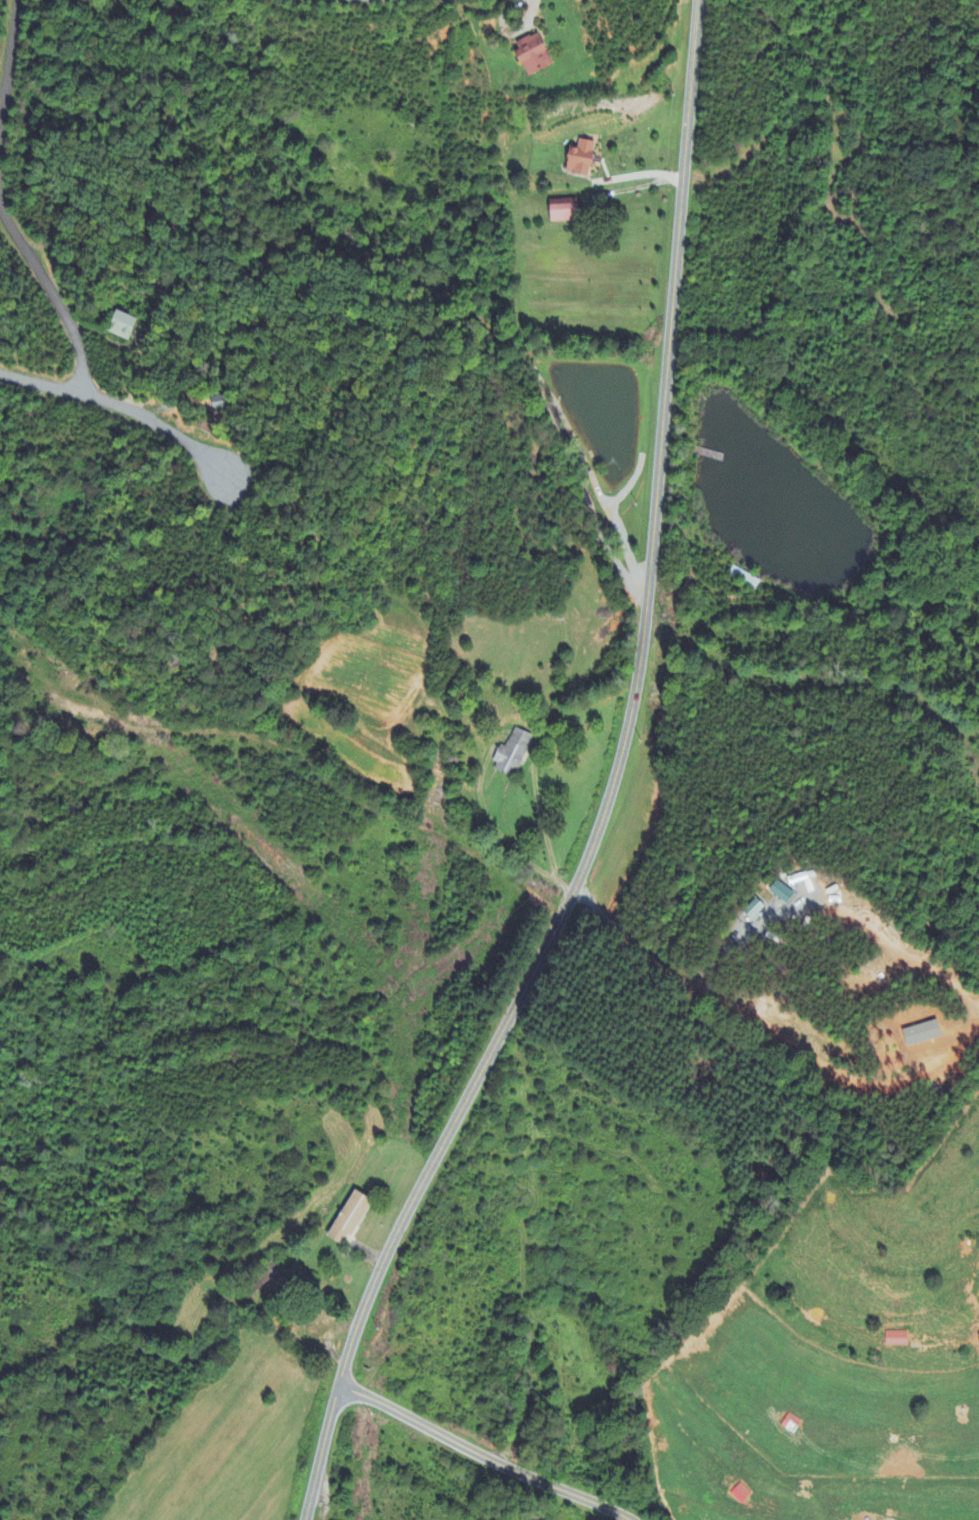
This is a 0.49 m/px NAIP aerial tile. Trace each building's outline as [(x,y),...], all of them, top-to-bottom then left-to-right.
[(514,54),(528,79),(553,65),(536,34),(515,46),(518,51),(514,54)] [(569,149),(564,174),(588,178),(594,144),(579,141),(577,151),(569,149)] [(549,201),(549,223),(577,223),(576,201),(549,201)] [(137,322),(116,312),(107,333),(127,342),(137,322)] [(210,399),(212,412),(226,409),(224,397),(210,399)] [(533,737),(514,729),(506,749),(501,746),(492,770),(516,779),(533,737)] [(326,1239),(343,1249),(371,1203),(354,1192),(326,1239)] [(907,1347),(907,1333),(885,1333),(885,1347),(907,1347)] [(729,1494),(741,1506),(751,1495),(739,1484),(729,1494)]
